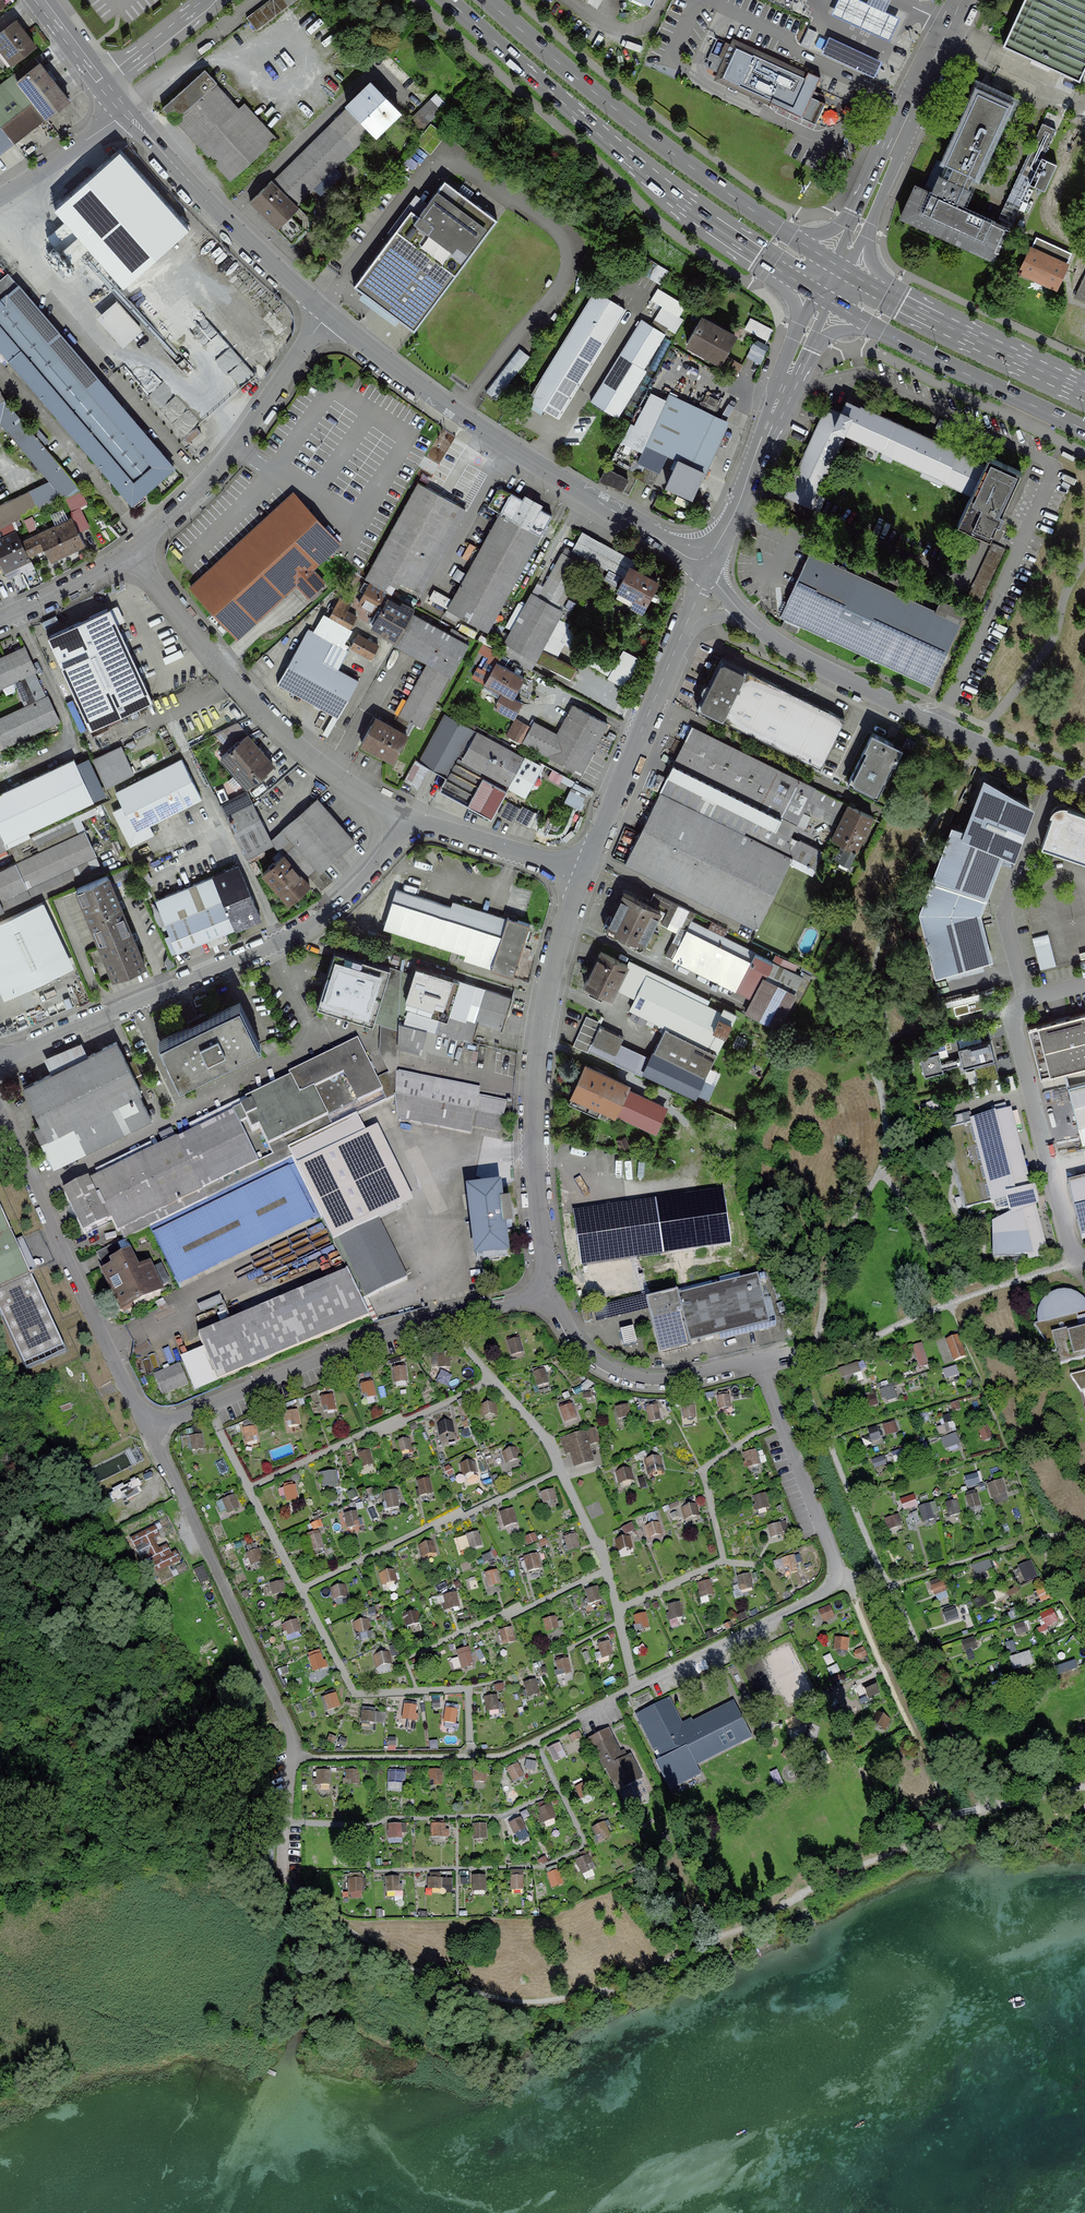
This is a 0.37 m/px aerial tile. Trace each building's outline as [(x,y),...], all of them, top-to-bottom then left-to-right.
[(296,0),(269,0),(247,18),(257,31),(296,0)] [(857,0),(840,0),(833,15),(888,41),(898,19),(884,12),(866,4),(857,0)] [(866,4),(884,12),(889,0),(868,0),(866,4)] [(1080,81),(1084,70),(1084,0),(1024,0),(1003,46),(1080,81)] [(35,47),(15,21),(0,33),(0,48),(13,64),(35,47)] [(817,33),(809,29),(807,32),(800,47),(809,51),(816,35),(817,33)] [(859,66),(863,55),(828,41),(824,52),(859,66)] [(753,53),(732,43),(725,58),(710,52),(707,59),(712,62),(709,68),(718,73),(717,75),(733,83),(732,85),(811,121),(811,122),(816,124),(825,103),(811,96),(819,80),(788,66),(787,69),(784,68),(785,65),(779,62),(780,61),(755,49),(753,53)] [(17,81),(39,63),(35,58),(13,75),(17,81)] [(46,118),(47,119),(69,102),(39,63),(17,81),(46,118)] [(175,121),(216,84),(203,69),(162,106),(175,121)] [(14,143),(46,118),(17,81),(13,75),(0,85),(0,126),(14,143)] [(931,185),(930,189),(917,183),(901,216),(993,259),(1009,224),(1000,220),(992,217),(993,214),(964,200),(971,185),(975,175),(979,177),(1016,99),(977,81),(941,159),(949,163),(945,173),(938,170),(931,185)] [(347,105),(348,107),(373,132),(376,135),(400,112),(371,82),(347,105)] [(243,113),(216,84),(175,121),(230,181),(271,144),(266,139),(269,136),(246,111),(243,113)] [(431,99),(408,122),(419,133),(442,111),(431,99)] [(373,132),(348,107),(331,124),(355,149),(373,132)] [(297,206),(355,149),(331,124),(272,181),(297,206)] [(14,143),(0,126),(0,154),(14,143)] [(1043,128),(1000,220),(1009,224),(1013,226),(1030,189),(1043,163),(1056,134),(1043,128)] [(111,159),(118,153),(113,147),(106,154),(111,159)] [(189,229),(119,152),(118,153),(111,159),(93,175),(72,194),(54,209),(65,221),(89,248),(124,287),(189,229)] [(1043,163),(1030,189),(1046,196),(1058,170),(1043,163)] [(72,194),(93,175),(86,167),(64,185),(72,194)] [(272,180),(250,201),(277,229),(290,216),(299,208),(297,206),(272,181),(272,180)] [(411,210),(354,286),(414,331),(498,220),(445,180),(418,215),(411,210)] [(290,216),(277,229),(290,242),(303,229),(290,216)] [(89,248),(65,221),(50,234),(50,235),(47,238),(56,247),(48,254),(68,276),(75,269),(70,263),(73,260),(74,261),(89,248)] [(1071,252),(1036,237),(1033,244),(1068,260),(1071,252)] [(1068,260),(1033,244),(1020,273),(1055,288),(1068,260)] [(669,272),(632,250),(624,264),(661,286),(669,272)] [(607,273),(595,267),(591,274),(603,280),(607,273)] [(132,503),(174,467),(8,273),(0,280),(0,348),(132,503)] [(1084,301),(1084,277),(1076,297),(1084,301)] [(528,399),(558,418),(625,309),(595,291),(528,399)] [(663,306),(654,320),(668,329),(675,333),(684,319),(663,306)] [(102,319),(123,341),(130,334),(131,335),(138,328),(119,307),(112,314),(110,311),(102,319)] [(725,355),(737,333),(730,329),(728,332),(702,317),(698,325),(697,325),(689,340),(690,340),(688,343),(705,353),(707,350),(721,358),(719,361),(721,362),(725,355)] [(642,319),(591,401),(618,417),(647,371),(643,369),(665,334),(651,325),(642,319)] [(751,319),(747,327),(768,338),(772,330),(751,319)] [(651,325),(665,334),(668,329),(654,320),(651,325)] [(517,346),(489,393),(502,401),(530,353),(517,346)] [(716,370),(732,379),(741,364),(725,355),(721,362),(716,370)] [(699,409),(714,416),(721,401),(706,394),(699,409)] [(704,471),(727,422),(714,416),(699,409),(678,399),(675,400),(674,403),(667,400),(646,444),(678,459),(704,471)] [(61,494),(64,497),(80,487),(6,401),(0,403),(0,424),(50,481),(61,494)] [(860,408),(847,402),(843,412),(841,411),(834,427),(846,432),(883,449),(895,423),(873,412),(861,406),(860,408)] [(834,427),(821,421),(820,421),(821,422),(815,433),(814,433),(815,435),(810,445),(809,446),(809,447),(804,457),(803,458),(803,459),(798,470),(797,470),(797,471),(792,483),(791,483),(792,484),(787,495),(786,495),(786,496),(811,507),(812,507),(846,432),(834,427)] [(895,422),(895,423),(883,449),(882,450),(944,479),(957,452),(957,450),(895,422)] [(985,465),(957,452),(944,479),(943,480),(972,493),(985,465)] [(1021,471),(989,456),(985,465),(972,493),(958,523),(990,538),(998,522),(999,522),(1004,513),(1002,512),(1021,471)] [(695,492),(704,471),(678,459),(666,485),(692,497),(695,492)] [(600,479),(624,490),(631,476),(607,464),(600,479)] [(645,464),(638,479),(652,486),(660,472),(645,464)] [(50,481),(29,491),(36,505),(61,494),(50,481)] [(460,506),(418,483),(365,578),(392,593),(398,581),(414,590),(460,506)] [(89,500),(80,487),(64,497),(73,509),(89,500)] [(497,489),(488,506),(500,513),(500,512),(541,535),(552,515),(541,509),(542,506),(524,496),(522,498),(512,493),(511,493),(498,487),(497,489)] [(0,505),(0,522),(18,514),(19,516),(28,511),(27,509),(36,505),(29,491),(0,505)] [(695,492),(692,497),(687,507),(695,511),(702,496),(695,492)] [(293,493),(190,587),(237,638),(297,584),(308,596),(324,582),(313,569),(340,544),(293,493)] [(452,599),(447,608),(488,631),(541,535),(500,512),(500,513),(452,599)] [(72,518),(21,542),(28,557),(45,549),(51,562),(85,545),(72,518)] [(21,565),(30,560),(28,557),(21,542),(16,532),(0,540),(0,560),(4,568),(19,561),(21,565)] [(629,566),(634,569),(637,564),(582,533),(573,549),(595,561),(623,577),(629,566)] [(992,543),(966,600),(979,606),(1005,549),(992,543)] [(595,561),(573,549),(572,551),(571,550),(567,557),(583,565),(582,566),(590,570),(595,561)] [(781,616),(932,685),(961,623),(934,611),(810,553),(781,616)] [(562,554),(538,597),(559,608),(582,566),(583,565),(567,557),(562,554)] [(629,566),(623,577),(618,587),(636,597),(632,605),(642,610),(658,582),(634,569),(629,566)] [(430,599),(447,608),(452,599),(435,590),(430,599)] [(377,617),(385,604),(364,593),(357,606),(377,617)] [(538,597),(532,594),(505,643),(533,658),(535,659),(562,610),(559,608),(538,597)] [(400,607),(387,600),(385,604),(377,617),(372,627),(397,640),(412,614),(414,610),(401,604),(400,607)] [(336,605),(329,618),(349,630),(357,616),(336,605)] [(110,608),(48,637),(90,729),(153,700),(110,608)] [(469,645),(412,614),(397,640),(394,645),(427,663),(434,652),(456,664),(458,665),(469,645)] [(796,633),(799,626),(785,619),(781,626),(796,633)] [(308,629),(277,683),(338,717),(359,680),(323,660),(333,643),(308,629)] [(358,634),(350,647),(371,659),(379,645),(358,634)] [(533,658),(505,643),(499,653),(528,668),(533,658)] [(36,671),(25,647),(14,652),(0,659),(0,688),(36,671)] [(586,650),(581,660),(610,676),(616,666),(586,650)] [(456,664),(434,652),(427,663),(419,677),(442,690),(456,664)] [(822,768),(845,718),(721,657),(709,682),(704,684),(702,690),(703,695),(697,707),(822,768)] [(524,678),(497,662),(485,683),(507,696),(512,699),(513,698),(515,693),(524,678)] [(632,671),(618,663),(616,666),(610,676),(609,679),(624,687),(632,671)] [(59,720),(48,696),(46,697),(37,677),(21,685),(31,704),(0,719),(0,749),(59,720)] [(421,727),(442,690),(419,677),(398,715),(421,727)] [(513,698),(512,699),(507,696),(499,708),(514,716),(521,703),(513,698)] [(580,773),(608,724),(574,705),(558,735),(534,722),(523,742),(580,773)] [(524,758),(486,736),(446,714),(419,761),(430,767),(446,776),(457,757),(509,786),(524,758)] [(407,735),(376,717),(361,743),(362,743),(364,740),(373,745),(371,748),(393,760),(407,735)] [(530,727),(515,719),(505,737),(521,745),(530,727)] [(247,735),(236,723),(222,730),(236,745),(247,735)] [(843,801),(692,727),(660,792),(793,858),(816,869),(825,851),(801,840),(800,841),(791,837),(809,800),(837,814),(843,801)] [(887,740),(872,732),(848,781),(878,796),(902,747),(887,740)] [(488,733),(486,736),(524,758),(526,754),(488,733)] [(246,787),(247,788),(272,766),(265,757),(262,754),(263,753),(258,747),(257,747),(247,736),(248,736),(247,735),(236,745),(221,758),(222,759),(223,757),(247,785),(246,787)] [(120,747),(94,760),(107,786),(133,773),(120,747)] [(530,747),(526,754),(540,762),(544,755),(530,747)] [(509,786),(457,757),(446,776),(439,789),(491,817),(509,786)] [(540,766),(524,758),(509,786),(525,795),(540,766)] [(0,793),(0,830),(8,848),(30,838),(27,831),(94,801),(74,759),(0,793)] [(430,767),(419,761),(416,759),(408,772),(422,780),(430,767)] [(182,760),(116,793),(135,831),(201,798),(182,760)] [(955,829),(923,911),(939,971),(989,958),(977,914),(998,861),(1006,864),(1011,851),(1012,852),(1032,800),(986,782),(967,834),(955,829)] [(226,817),(253,804),(247,792),(220,805),(226,817)] [(570,792),(564,805),(578,811),(584,798),(570,792)] [(625,863),(758,929),(793,858),(660,792),(625,863)] [(317,800),(283,829),(296,844),(316,867),(320,871),(354,842),(317,800)] [(506,801),(498,815),(513,823),(520,809),(506,801)] [(856,849),(872,815),(845,803),(829,837),(856,849)] [(253,804),(226,817),(247,858),(273,844),(253,804)] [(1041,846),(1084,862),(1084,813),(1067,807),(1067,805),(1064,805),(1061,805),(1058,806),(1055,807),(1053,810),(1051,813),(1053,814),(1041,846)] [(522,808),(515,820),(528,827),(534,815),(522,808)] [(0,830),(0,852),(8,848),(0,830)] [(0,870),(0,901),(0,900),(96,856),(84,831),(0,870)] [(316,867),(296,844),(284,856),(295,869),(302,864),(305,867),(303,868),(308,874),(316,867)] [(283,855),(263,873),(275,886),(276,885),(291,902),(310,885),(295,869),(284,856),(283,855)] [(238,866),(214,876),(235,928),(260,918),(238,866)] [(325,872),(313,882),(324,894),(335,884),(325,872)] [(77,888),(96,935),(127,922),(107,876),(77,888)] [(178,952),(235,928),(214,876),(157,900),(178,952)] [(505,924),(397,889),(384,929),(493,963),(491,969),(514,976),(530,924),(508,917),(505,924)] [(651,930),(660,911),(647,904),(647,903),(640,900),(640,901),(624,893),(607,927),(643,945),(651,930)] [(661,923),(669,927),(679,905),(655,893),(651,900),(668,908),(661,923)] [(15,991),(66,968),(37,905),(43,902),(0,922),(0,959),(15,991)] [(686,931),(691,922),(695,913),(688,909),(679,927),(686,931)] [(96,935),(114,978),(145,966),(127,922),(96,935)] [(673,958),(754,998),(764,977),(795,992),(802,976),(785,968),(788,961),(777,956),(774,963),(691,922),(686,931),(680,944),(673,958)] [(651,930),(643,945),(651,949),(659,934),(651,930)] [(665,955),(673,958),(680,944),(673,940),(665,955)] [(1050,942),(1035,946),(1041,970),(1056,965),(1050,942)] [(391,967),(335,949),(317,1005),(373,1022),(373,1021),(391,967)] [(627,964),(601,951),(584,985),(611,998),(622,977),(628,965),(627,964)] [(628,965),(622,977),(628,980),(623,991),(636,997),(630,1009),(633,1010),(630,1016),(631,1019),(644,1026),(648,1018),(666,1027),(716,1052),(725,1035),(726,1036),(737,1014),(724,1008),(721,1012),(707,1006),(710,1001),(629,961),(627,964),(628,965)] [(383,1024),(398,1029),(399,1022),(401,971),(391,967),(373,1021),(383,1024)] [(513,997),(416,967),(406,999),(410,1001),(478,1022),(502,1030),(513,997)] [(746,1014),(772,1027),(784,1001),(789,1004),(795,992),(764,977),(754,998),(746,1014)] [(954,1006),(956,1016),(985,1008),(982,999),(954,1006)] [(478,1022),(410,1001),(403,1023),(427,1029),(472,1041),(478,1022)] [(190,1026),(162,1040),(182,1082),(257,1046),(236,1004),(205,1019),(190,1026)] [(200,1008),(185,1015),(190,1026),(205,1019),(200,1008)] [(1040,1078),(1064,1072),(1084,1067),(1084,1014),(1027,1028),(1040,1078)] [(589,1051),(642,1076),(643,1073),(650,1058),(620,1045),(623,1037),(600,1026),(601,1023),(586,1016),(573,1045),(588,1052),(589,1051)] [(403,1023),(399,1022),(398,1029),(398,1044),(421,1051),(427,1029),(403,1023)] [(398,1044),(398,1029),(383,1024),(382,1052),(391,1072),(397,1069),(398,1044)] [(716,1052),(666,1027),(650,1058),(643,1073),(695,1098),(696,1097),(704,1081),(718,1053),(716,1052)] [(994,1058),(989,1039),(958,1048),(963,1067),(994,1058)] [(117,1042),(24,1088),(42,1125),(35,1129),(54,1167),(151,1118),(139,1093),(142,1092),(127,1063),(117,1042)] [(382,1091),(383,1091),(377,1079),(359,1044),(260,1093),(279,1130),(309,1115),(300,1096),(314,1089),(344,1075),(358,1103),(382,1091)] [(939,1053),(920,1058),(925,1077),(944,1072),(939,1053)] [(127,1063),(142,1092),(149,1089),(134,1059),(127,1063)] [(995,1062),(976,1067),(981,1083),(1000,1078),(995,1062)] [(587,1065),(586,1065),(572,1095),(574,1095),(570,1103),(598,1116),(601,1109),(614,1115),(613,1115),(615,1116),(628,1086),(586,1067),(587,1065)] [(1064,1072),(1067,1086),(1084,1082),(1084,1067),(1064,1072)] [(395,1096),(396,1096),(396,1073),(397,1069),(391,1072),(377,1079),(383,1091),(382,1091),(386,1100),(395,1096)] [(480,1090),(396,1073),(396,1096),(395,1096),(398,1119),(472,1133),(473,1127),(476,1112),(502,1118),(505,1103),(479,1097),(480,1090)] [(704,1081),(696,1097),(708,1102),(716,1087),(704,1081)] [(1067,1086),(1082,1143),(1084,1143),(1084,1082),(1067,1086)] [(333,1127),(314,1089),(300,1096),(309,1115),(279,1130),(260,1093),(246,1100),(248,1105),(246,1106),(243,1107),(248,1117),(246,1118),(252,1131),(259,1127),(273,1155),(273,1156),(288,1149),(333,1127)] [(499,1132),(502,1118),(476,1112),(473,1127),(499,1132)] [(205,1200),(292,1157),(288,1149),(273,1156),(273,1155),(258,1162),(234,1113),(178,1140),(202,1190),(201,1191),(205,1200)] [(967,1210),(994,1202),(996,1211),(1009,1211),(1011,1218),(995,1225),(996,1256),(1030,1256),(1031,1260),(1046,1256),(1032,1207),(1036,1206),(1033,1193),(1030,1194),(1008,1114),(946,1131),(967,1210)] [(292,1157),(322,1219),(333,1241),(378,1219),(402,1207),(356,1115),(333,1127),(288,1149),(292,1157)] [(178,1140),(88,1184),(107,1222),(112,1219),(117,1231),(120,1230),(125,1240),(149,1227),(170,1217),(166,1208),(201,1191),(202,1190),(178,1140)] [(149,1227),(180,1289),(322,1219),(292,1157),(205,1200),(170,1217),(149,1227)] [(1068,1185),(1082,1240),(1084,1239),(1084,1180),(1068,1185)] [(87,1182),(64,1193),(85,1234),(107,1223),(107,1222),(88,1184),(87,1182)] [(501,1205),(499,1189),(469,1193),(471,1210),(479,1209),(485,1256),(483,1257),(483,1258),(507,1255),(504,1228),(512,1227),(509,1204),(501,1205)] [(574,1212),(582,1266),(731,1244),(723,1190),(574,1212)] [(64,1350),(0,1209),(0,1315),(24,1368),(64,1350)] [(378,1219),(333,1241),(348,1272),(362,1301),(407,1279),(378,1219)] [(112,1265),(124,1259),(116,1244),(96,1253),(106,1272),(114,1268),(112,1265)] [(106,1272),(104,1273),(121,1307),(132,1301),(134,1305),(142,1302),(141,1301),(161,1292),(159,1287),(165,1282),(159,1270),(151,1271),(149,1267),(138,1273),(130,1256),(124,1259),(112,1265),(114,1268),(106,1272)] [(348,1272),(199,1336),(218,1381),(369,1317),(362,1301),(348,1272)] [(758,1277),(678,1296),(690,1344),(770,1324),(758,1277)] [(663,1351),(690,1345),(690,1344),(678,1296),(678,1295),(651,1302),(663,1351)] [(1081,1330),(1077,1315),(1084,1313),(1084,1312),(1079,1303),(1070,1297),(1058,1298),(1049,1303),(1044,1312),(1044,1322),(1034,1325),(1052,1352),(1058,1351),(1061,1365),(1084,1359),(1084,1329),(1081,1330)] [(163,1299),(155,1303),(158,1308),(166,1304),(163,1299)] [(591,1321),(588,1310),(581,1312),(585,1323),(591,1321)] [(524,1350),(519,1336),(506,1340),(511,1354),(524,1350)] [(965,1357),(957,1336),(947,1340),(955,1361),(965,1357)] [(922,1344),(913,1347),(918,1359),(927,1356),(922,1344)] [(449,1353),(438,1353),(438,1363),(449,1362),(449,1353)] [(936,1356),(931,1358),(933,1365),(939,1363),(936,1356)] [(179,1364),(154,1375),(163,1396),(188,1384),(179,1364)] [(857,1364),(843,1369),(848,1382),(856,1379),(853,1373),(859,1370),(857,1364)] [(404,1365),(393,1366),(394,1377),(405,1376),(404,1365)] [(955,1367),(944,1371),(946,1377),(957,1373),(955,1367)] [(544,1370),(533,1373),(536,1381),(546,1378),(544,1370)] [(1070,1376),(1081,1392),(1084,1391),(1084,1372),(1070,1376)] [(372,1382),(361,1385),(363,1394),(374,1391),(372,1382)] [(885,1400),(898,1396),(894,1384),(881,1389),(885,1400)] [(868,1407),(880,1404),(876,1391),(865,1394),(868,1407)] [(332,1396),(321,1398),(323,1406),(334,1404),(332,1396)] [(729,1396),(718,1397),(719,1406),(730,1404),(729,1396)] [(958,1399),(947,1403),(950,1411),(944,1413),(947,1422),(964,1416),(958,1399)] [(496,1402),(479,1404),(481,1417),(498,1414),(496,1402)] [(572,1403),(560,1407),(565,1422),(577,1418),(572,1403)] [(628,1405),(616,1408),(618,1419),(630,1416),(628,1405)] [(657,1406),(646,1408),(648,1417),(659,1414),(657,1406)] [(694,1406),(683,1407),(684,1416),(695,1415),(694,1406)] [(297,1411),(285,1413),(287,1422),(298,1420),(297,1411)] [(868,1411),(853,1416),(856,1426),(872,1421),(868,1411)] [(452,1420),(436,1423),(438,1435),(454,1433),(452,1420)] [(946,1426),(949,1435),(955,1433),(961,1431),(968,1428),(965,1420),(946,1426)] [(896,1423),(883,1427),(885,1434),(898,1431),(896,1423)] [(961,1431),(965,1443),(971,1439),(982,1438),(977,1425),(968,1428),(961,1431)] [(255,1427),(244,1429),(245,1437),(257,1436),(255,1427)] [(874,1428),(865,1431),(869,1441),(878,1438),(874,1428)] [(955,1433),(949,1435),(947,1435),(950,1445),(959,1442),(955,1433)] [(592,1461),(584,1434),(567,1439),(575,1465),(592,1461)] [(202,1436),(190,1437),(191,1445),(202,1444),(202,1436)] [(414,1450),(411,1438),(395,1442),(398,1454),(414,1450)] [(517,1446),(501,1451),(506,1463),(521,1458),(517,1446)] [(372,1462),(369,1450),(360,1452),(363,1465),(372,1462)] [(900,1450),(875,1459),(878,1469),(904,1459),(900,1450)] [(757,1459),(755,1451),(744,1454),(746,1462),(757,1459)] [(660,1455),(644,1459),(647,1471),(663,1467),(660,1455)] [(474,1459),(458,1464),(462,1476),(478,1472),(474,1459)] [(78,1464),(73,1466),(76,1472),(81,1470),(78,1464)] [(631,1467),(615,1471),(618,1484),(634,1480),(631,1467)] [(334,1472),(319,1474),(320,1478),(324,1478),(325,1482),(335,1481),(334,1472)] [(974,1473),(965,1476),(969,1490),(979,1487),(974,1473)] [(428,1479),(418,1482),(420,1490),(431,1487),(428,1479)] [(994,1499),(1006,1494),(1001,1483),(990,1488),(994,1499)] [(167,1486),(161,1490),(166,1500),(173,1496),(167,1486)] [(295,1486),(284,1488),(286,1496),(297,1494),(295,1486)] [(564,1487),(552,1490),(555,1500),(567,1497),(564,1487)] [(139,1490),(127,1496),(130,1503),(142,1497),(139,1490)] [(981,1504),(978,1492),(965,1496),(968,1508),(981,1504)] [(396,1493),(385,1495),(386,1503),(397,1502),(396,1493)] [(767,1503),(765,1494),(754,1497),(756,1505),(767,1503)] [(915,1495),(899,1500),(903,1512),(919,1507),(915,1495)] [(233,1496),(223,1500),(226,1508),(236,1504),(233,1496)] [(960,1512),(957,1500),(944,1504),(947,1516),(960,1512)] [(698,1503),(681,1507),(684,1519),(700,1515),(698,1503)] [(937,1504),(921,1509),(925,1525),(941,1520),(937,1504)] [(512,1510),(501,1513),(503,1521),(514,1518),(512,1510)] [(356,1512),(345,1514),(347,1522),(357,1520),(356,1512)] [(894,1517),(881,1522),(884,1530),(897,1525),(894,1517)] [(626,1533),(637,1529),(634,1521),(623,1525),(626,1533)] [(660,1522),(644,1526),(647,1538),(664,1534),(660,1522)] [(781,1532),(779,1524),(768,1526),(770,1535),(781,1532)] [(160,1535),(155,1526),(130,1539),(140,1558),(143,1557),(147,1567),(152,1564),(172,1554),(167,1546),(159,1550),(153,1539),(160,1535)] [(477,1532),(466,1536),(469,1544),(480,1540),(477,1532)] [(319,1535),(308,1538),(310,1546),(321,1543),(319,1535)] [(575,1535),(564,1538),(567,1546),(577,1543),(575,1535)] [(631,1536),(616,1539),(618,1551),(633,1548),(631,1536)] [(433,1540),(418,1545),(422,1557),(437,1553),(433,1540)] [(258,1550),(248,1553),(251,1561),(261,1558),(258,1550)] [(172,1554),(152,1564),(157,1573),(181,1560),(177,1552),(172,1554)] [(536,1555),(525,1558),(527,1565),(538,1563),(536,1555)] [(795,1565),(793,1556),(782,1559),(785,1567),(795,1565)] [(986,1562),(974,1567),(977,1576),(990,1571),(986,1562)] [(1026,1581),(1037,1576),(1035,1573),(1036,1573),(1034,1569),(1031,1564),(1020,1569),(1026,1581)] [(210,1581),(203,1566),(193,1571),(201,1586),(210,1581)] [(395,1568),(379,1573),(382,1585),(398,1581),(395,1568)] [(965,1570),(954,1574),(959,1584),(969,1580),(965,1570)] [(748,1574),(738,1577),(740,1585),(751,1583),(748,1574)] [(498,1579),(487,1581),(489,1589),(500,1587),(498,1579)] [(709,1581),(698,1584),(700,1592),(711,1589),(709,1581)] [(942,1581),(930,1585),(934,1595),(946,1590),(942,1581)] [(283,1582),(271,1585),(273,1595),(274,1595),(273,1591),(280,1589),(281,1593),(285,1592),(283,1582)] [(346,1584),(329,1588),(332,1600),(349,1596),(346,1584)] [(597,1587),(586,1591),(589,1599),(599,1595),(597,1587)] [(455,1593),(444,1596),(446,1604),(457,1602),(455,1593)] [(679,1603),(668,1606),(670,1614),(681,1612),(679,1603)] [(829,1606),(819,1611),(824,1622),(834,1617),(829,1606)] [(959,1618),(955,1608),(943,1613),(947,1622),(959,1618)] [(418,1611),(402,1615),(406,1627),(421,1623),(418,1611)] [(645,1614),(635,1617),(637,1625),(647,1622),(645,1614)] [(1047,1614),(1042,1617),(1046,1624),(1051,1621),(1047,1614)] [(555,1617),(544,1620),(546,1631),(552,1630),(551,1624),(556,1623),(555,1617)] [(369,1618),(352,1622),(355,1635),(372,1631),(369,1618)] [(296,1620),(285,1624),(288,1632),(298,1628),(296,1620)] [(1024,1623),(1014,1627),(1018,1636),(1028,1632),(1024,1623)] [(510,1628),(500,1631),(502,1639),(513,1637),(510,1628)] [(1052,1632),(1043,1636),(1048,1644),(1056,1639),(1052,1632)] [(838,1650),(838,1653),(840,1656),(844,1656),(847,1653),(847,1650),(848,1650),(849,1639),(836,1638),(835,1649),(838,1650)] [(973,1640),(963,1644),(966,1650),(976,1646),(973,1640)] [(609,1642),(598,1645),(600,1653),(611,1650),(609,1642)] [(863,1649),(856,1652),(859,1658),(866,1655),(863,1649)] [(390,1651),(373,1655),(376,1667),(393,1663),(390,1651)] [(469,1652),(459,1655),(461,1663),(472,1660),(469,1652)] [(1030,1653),(1012,1659),(1015,1670),(1034,1664),(1030,1653)] [(320,1654),(310,1658),(312,1666),(323,1662),(320,1654)] [(567,1659),(556,1662),(559,1670),(569,1668),(567,1659)] [(1065,1663),(1057,1666),(1060,1673),(1068,1669),(1065,1663)] [(873,1678),(861,1683),(868,1698),(880,1693),(873,1678)] [(535,1680),(524,1683),(526,1692),(537,1688),(535,1680)] [(1005,1680),(992,1684),(995,1694),(1008,1689),(1005,1680)] [(853,1693),(845,1697),(854,1713),(861,1709),(853,1693)] [(335,1694),(325,1697),(328,1705),(338,1702),(335,1694)] [(496,1696),(485,1697),(487,1706),(498,1704),(496,1696)] [(669,1699),(636,1716),(641,1724),(643,1722),(662,1759),(656,1762),(666,1781),(696,1766),(694,1763),(741,1739),(726,1709),(679,1733),(677,1727),(679,1726),(670,1708),(673,1707),(669,1699)] [(416,1706),(405,1705),(404,1713),(415,1714),(416,1706)] [(457,1710),(446,1708),(445,1716),(456,1718),(457,1710)] [(876,1711),(870,1722),(885,1730),(891,1719),(876,1711)] [(375,1713),(362,1712),(362,1721),(374,1723),(375,1713)] [(441,1730),(456,1733),(458,1723),(443,1720),(441,1730)] [(855,1723),(849,1726),(853,1734),(859,1730),(855,1723)] [(578,1732),(570,1737),(573,1743),(581,1738),(578,1732)] [(611,1738),(597,1745),(600,1751),(597,1753),(606,1769),(607,1768),(618,1791),(641,1779),(629,1756),(623,1760),(611,1738)] [(558,1744),(548,1749),(553,1757),(562,1752),(558,1744)] [(889,1748),(883,1751),(888,1760),(894,1757),(889,1748)] [(517,1764),(507,1769),(511,1777),(521,1771),(517,1764)] [(328,1771),(318,1771),(318,1780),(329,1780),(328,1771)] [(358,1771),(347,1771),(347,1779),(358,1779),(358,1771)] [(401,1772),(390,1771),(389,1780),(401,1781),(401,1772)] [(441,1771),(430,1771),(429,1779),(441,1779),(441,1771)] [(485,1771),(474,1771),(474,1779),(485,1779),(485,1771)] [(586,1783),(576,1788),(579,1793),(584,1791),(587,1796),(592,1794),(586,1783)] [(889,1800),(879,1805),(882,1810),(892,1805),(889,1800)] [(549,1805),(539,1809),(542,1817),(552,1813),(549,1805)] [(519,1819),(510,1824),(515,1833),(518,1832),(516,1829),(523,1825),(519,1819)] [(603,1823),(593,1828),(597,1837),(608,1831),(603,1823)] [(400,1824),(389,1824),(389,1834),(401,1834),(400,1824)] [(485,1824),(474,1824),(474,1833),(485,1833),(485,1824)] [(444,1825),(433,1825),(433,1836),(439,1836),(439,1831),(444,1830),(444,1825)] [(516,1834),(521,1840),(530,1834),(526,1827),(516,1834)] [(587,1856),(577,1860),(580,1869),(591,1864),(587,1856)] [(558,1870),(549,1873),(551,1879),(560,1877),(558,1870)] [(349,1876),(351,1898),(365,1897),(363,1875),(349,1876)] [(484,1876),(473,1877),(473,1883),(479,1882),(479,1885),(485,1885),(484,1876)] [(523,1876),(511,1876),(511,1884),(523,1884),(523,1876)] [(398,1877),(387,1878),(387,1886),(398,1886),(398,1877)] [(441,1879),(429,1878),(429,1887),(441,1887),(441,1879)]
